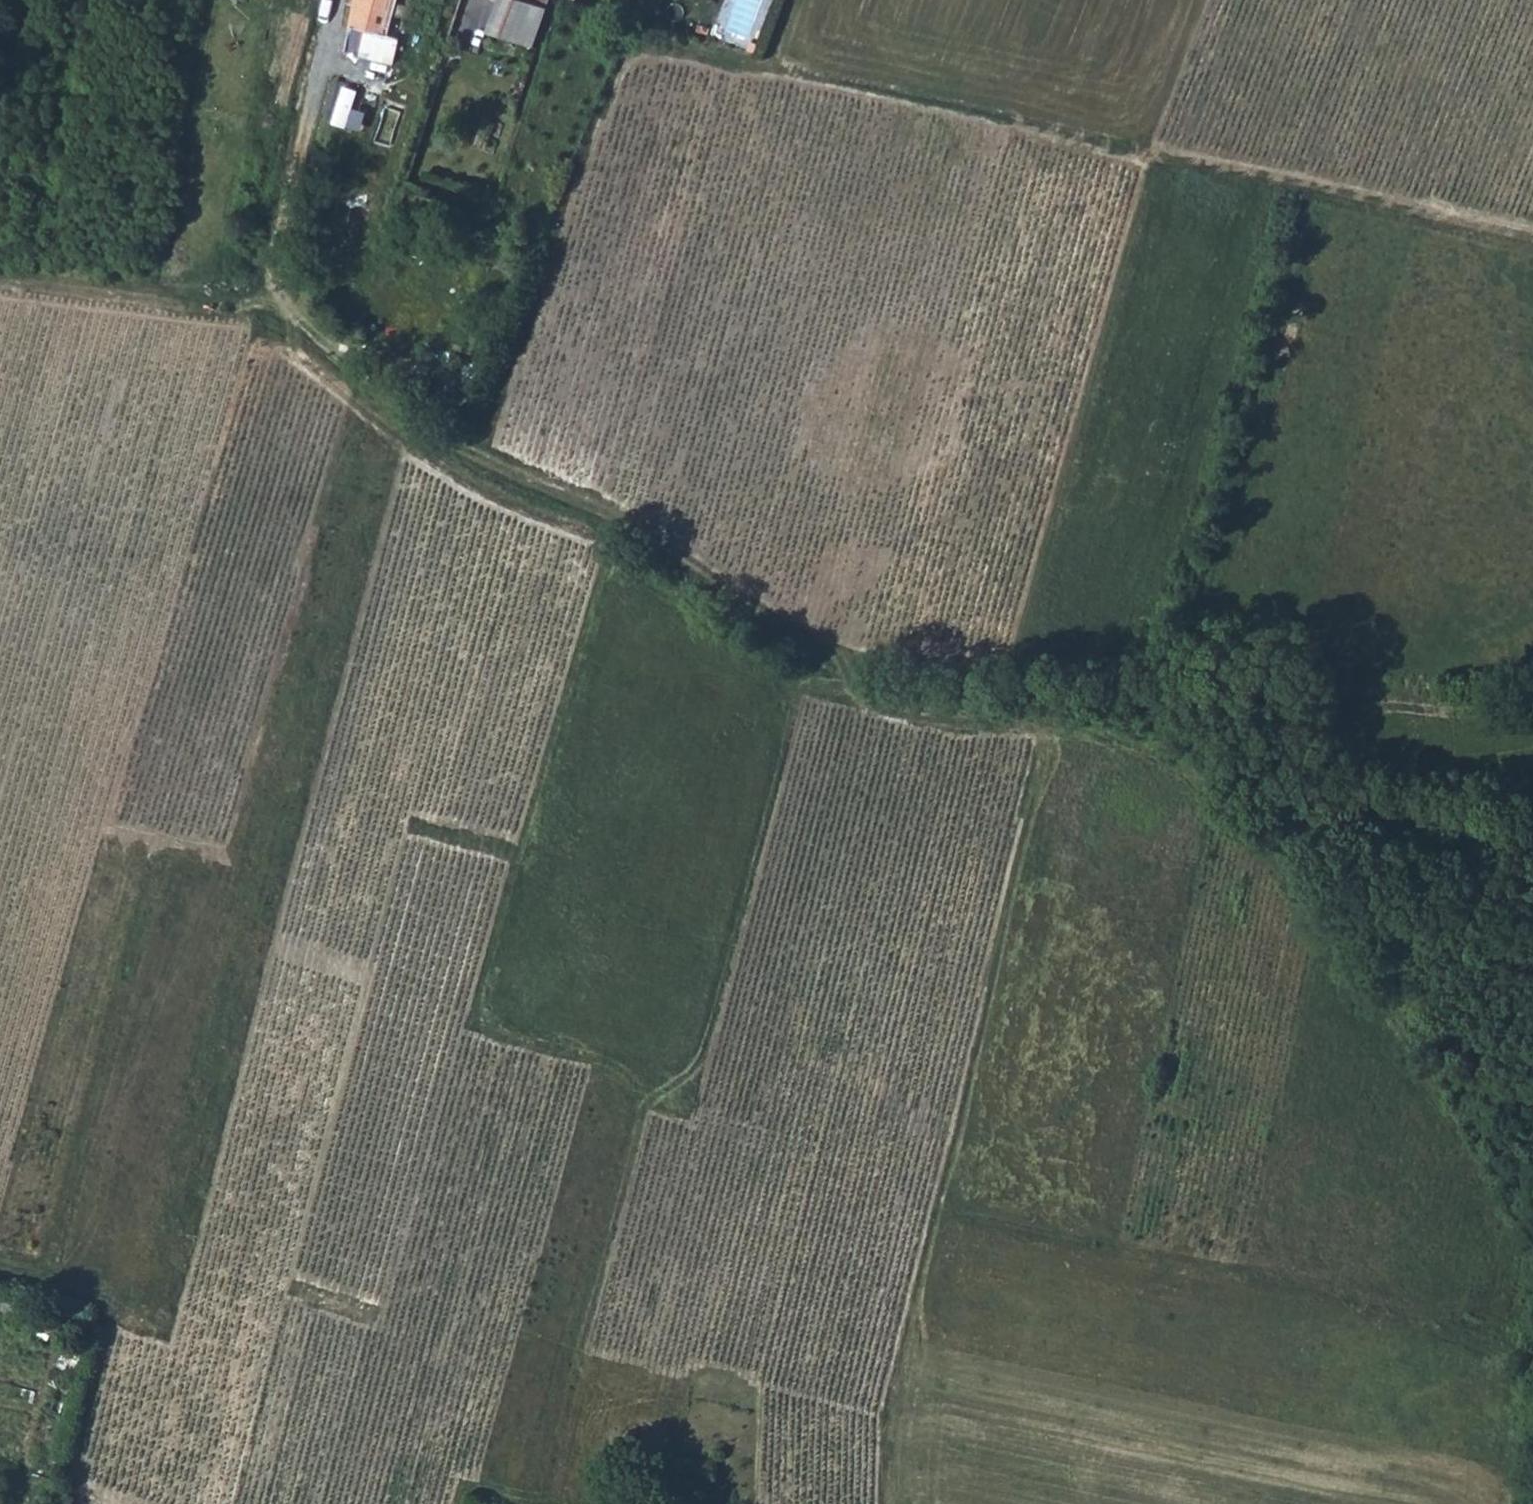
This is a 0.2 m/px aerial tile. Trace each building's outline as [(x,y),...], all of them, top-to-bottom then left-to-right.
[(399,0),(350,0),(344,23),(387,32),(391,13),(402,15),(405,1),(399,0)] [(535,0),(501,0),(490,32),(535,46),(549,5),(535,0)]
